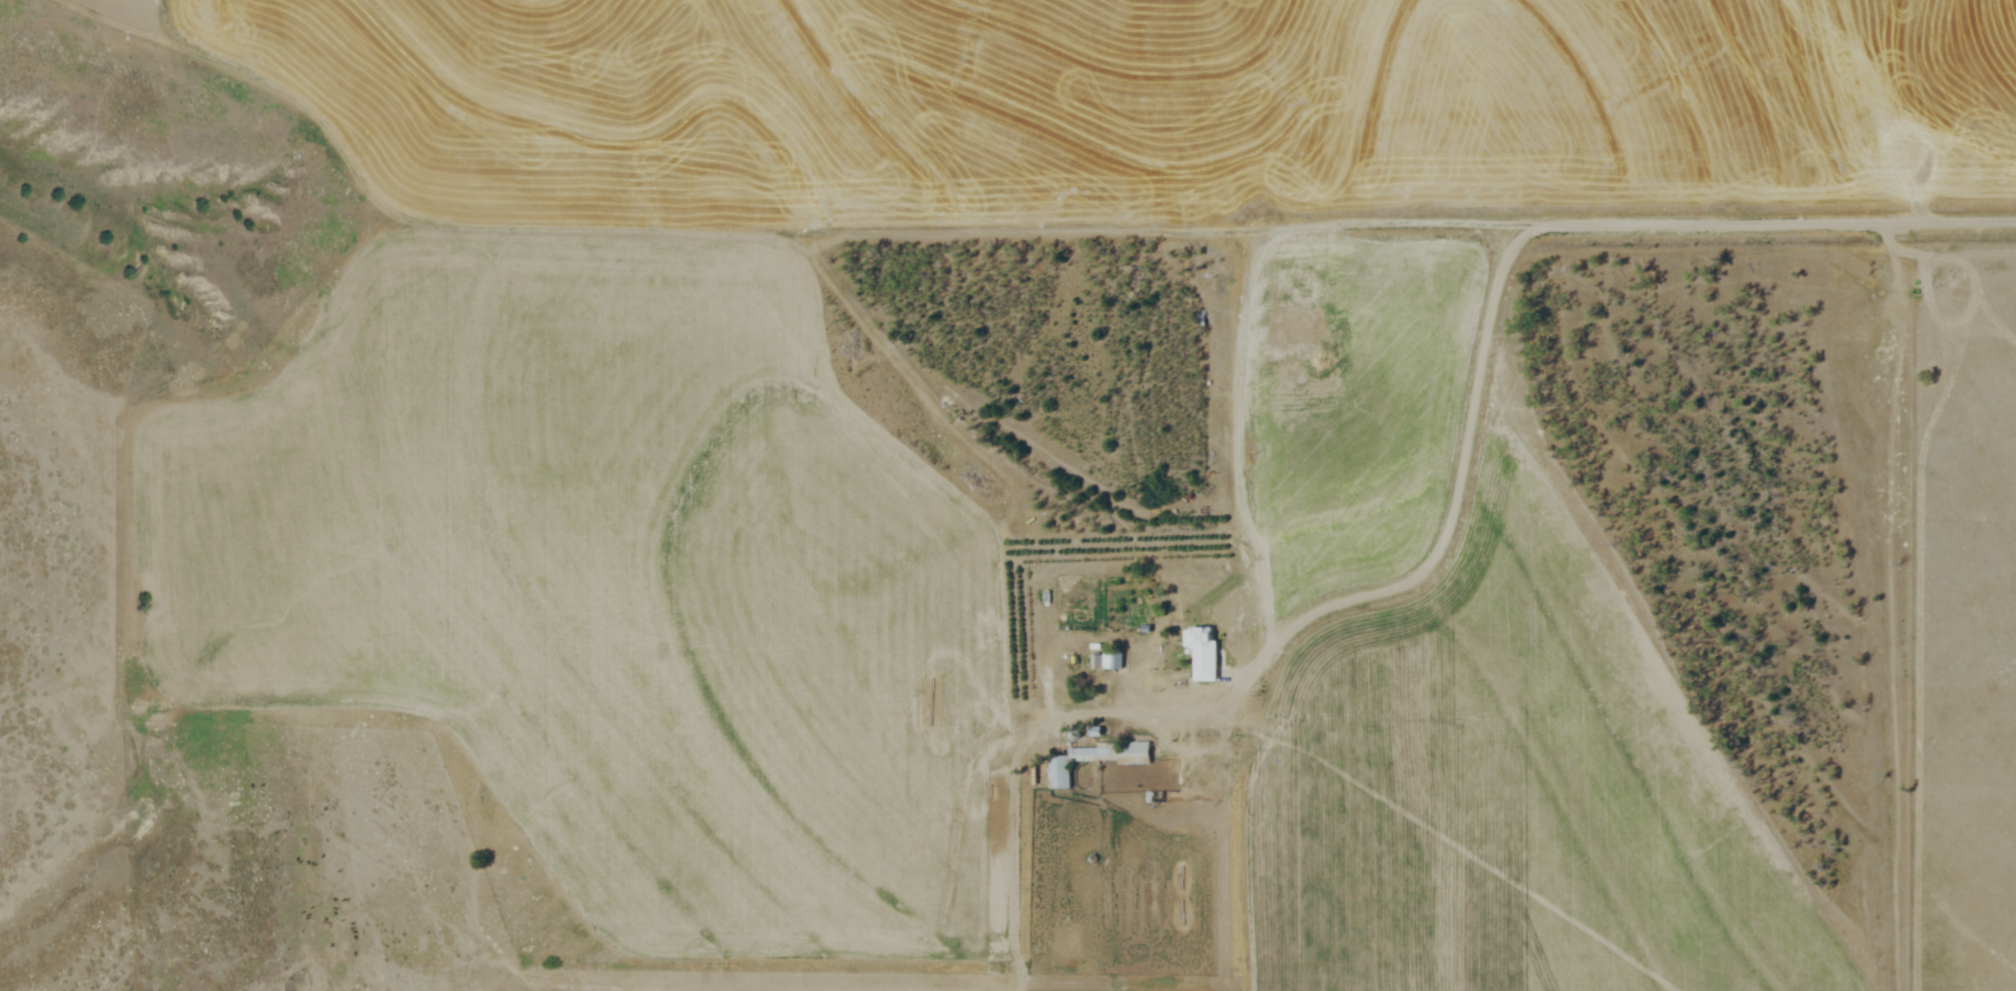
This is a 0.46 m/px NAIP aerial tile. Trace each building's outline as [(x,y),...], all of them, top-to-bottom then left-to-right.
[(1217,640),(1211,640),(1211,627),(1184,627),(1184,658),(1194,658),(1193,681),(1217,681),(1217,640)] [(1122,667),(1122,650),(1099,650),(1099,665),(1092,665),(1092,667),(1122,667)] [(1070,762),(1150,762),(1151,741),(1098,741),(1098,747),(1069,746),(1069,755),(1049,755),(1049,788),(1070,788),(1070,762)] [(1162,791),(1147,791),(1147,801),(1162,801),(1162,791)]
